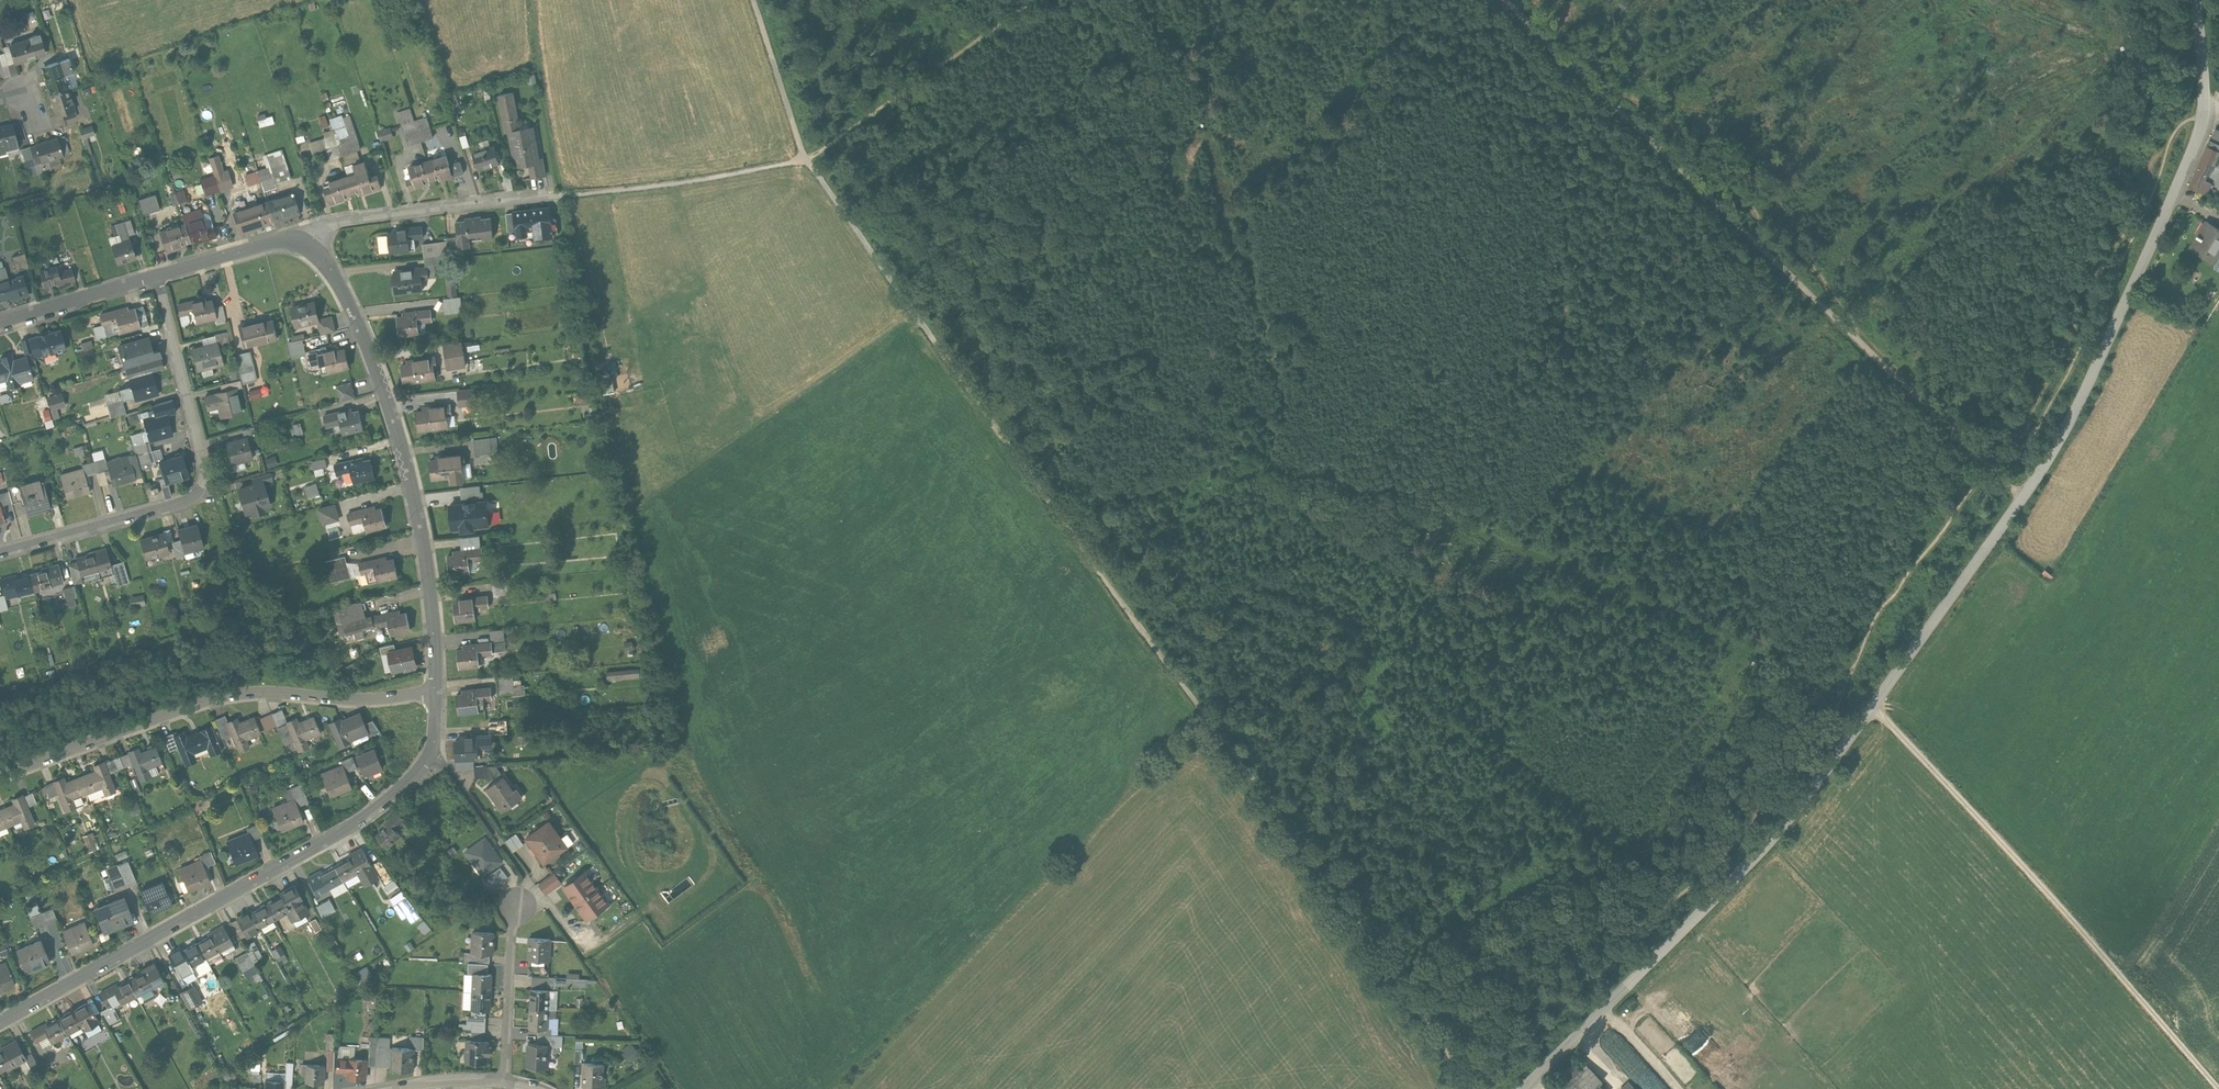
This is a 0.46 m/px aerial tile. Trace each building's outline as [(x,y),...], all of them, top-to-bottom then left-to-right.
[(46,54),(39,34),(29,37),(30,40),(9,46),(14,62),(14,64),(46,54)] [(8,64),(14,62),(9,46),(3,48),(4,53),(8,64)] [(73,72),(69,58),(41,67),(50,95),(51,94),(68,89),(63,75),(73,72)] [(68,89),(51,94),(58,116),(63,115),(75,111),(68,89)] [(509,132),(512,132),(512,131),(510,122),(518,120),(512,93),(498,96),(506,133),(509,132)] [(77,117),(75,111),(63,115),(65,121),(77,117)] [(274,112),(259,116),(262,126),(277,122),(274,112)] [(0,128),(0,154),(17,149),(11,125),(0,128)] [(91,127),(79,131),(82,140),(94,136),(91,127)] [(417,131),(421,141),(433,137),(430,127),(417,131)] [(2216,128),(2211,139),(2218,143),(2218,129),(2216,128)] [(382,129),(382,137),(396,137),(396,129),(382,129)] [(512,132),(509,132),(515,167),(529,165),(537,163),(536,160),(531,133),(519,135),(519,130),(512,131),(512,132)] [(417,131),(406,135),(409,145),(421,141),(417,131)] [(469,133),(461,136),(464,147),(472,144),(469,133)] [(70,153),(65,136),(58,138),(63,155),(70,153)] [(94,136),(82,140),(87,157),(92,156),(89,144),(95,142),(94,136)] [(38,158),(33,159),(38,175),(41,174),(51,171),(49,161),(64,157),(63,155),(58,138),(34,146),(38,158)] [(2210,138),(2189,186),(2190,186),(2213,197),(2217,189),(2213,187),(2215,184),(2213,183),(2218,169),(2218,143),(2211,139),(2210,138)] [(338,145),(341,155),(354,151),(351,141),(338,145)] [(338,145),(326,149),(330,159),(341,155),(338,145)] [(34,146),(29,147),(33,159),(38,158),(34,146)] [(33,159),(29,147),(20,150),(24,162),(33,159)] [(494,147),(473,153),(478,170),(499,164),(494,147)] [(447,156),(427,162),(433,180),(442,177),(443,180),(460,175),(456,165),(450,167),(447,156)] [(24,162),(28,178),(38,175),(33,159),(24,162)] [(267,159),(255,163),(258,172),(261,182),(273,178),(275,185),(291,177),(286,162),(270,167),(267,159)] [(537,163),(529,165),(530,168),(532,167),(535,179),(545,177),(541,159),(536,160),(537,163)] [(427,162),(409,168),(412,179),(406,181),(409,191),(426,185),(425,182),(433,180),(427,162)] [(367,170),(348,176),(354,193),(357,192),(358,196),(380,188),(376,176),(369,178),(367,170)] [(261,182),(258,172),(245,176),(249,186),(261,182)] [(86,174),(67,180),(71,192),(90,187),(86,174)] [(214,176),(200,181),(205,196),(219,191),(214,176)] [(348,176),(323,184),(330,205),(346,200),(345,196),(354,193),(348,176)] [(232,191),(240,189),(236,177),(229,180),(232,191)] [(184,191),(175,194),(178,204),(187,201),(184,191)] [(178,204),(175,194),(169,196),(173,206),(178,204)] [(268,202),(273,220),(277,219),(278,222),(300,215),(293,194),(291,195),(268,202)] [(138,200),(143,216),(160,210),(155,195),(138,200)] [(268,202),(249,208),(256,229),(270,225),(269,221),(273,220),(268,202)] [(256,229),(249,208),(234,213),(240,235),(256,229)] [(548,209),(514,213),(516,232),(517,232),(518,236),(527,235),(526,231),(534,230),(535,238),(551,236),(548,209)] [(206,214),(204,214),(202,215),(201,210),(182,216),(185,225),(190,242),(199,239),(200,243),(216,237),(213,227),(210,219),(210,217),(208,215),(206,214)] [(507,233),(516,232),(514,213),(505,214),(507,233)] [(465,222),(455,223),(457,238),(458,249),(459,249),(470,248),(469,242),(493,239),(490,219),(481,220),(480,218),(465,219),(465,222)] [(124,223),(116,225),(120,238),(128,236),(124,223)] [(2211,223),(2201,238),(2197,236),(2190,247),(2216,263),(2218,258),(2218,228),(2211,223)] [(169,241),(163,243),(166,253),(183,248),(182,245),(190,242),(185,225),(166,231),(169,241)] [(387,236),(379,237),(380,254),(389,253),(415,251),(414,239),(423,238),(422,228),(393,231),(394,234),(387,235),(387,236)] [(458,249),(457,238),(446,239),(446,242),(448,256),(460,255),(459,249),(458,249)] [(136,258),(130,242),(112,247),(117,264),(136,258)] [(432,258),(448,256),(446,242),(431,244),(432,258)] [(24,254),(12,258),(16,272),(29,268),(24,254)] [(448,256),(432,258),(433,266),(449,265),(448,256)] [(56,267),(40,272),(44,287),(60,283),(61,286),(62,285),(58,273),(56,267)] [(13,297),(13,300),(27,295),(22,277),(8,281),(4,268),(0,269),(0,300),(13,297)] [(398,271),(399,275),(392,276),(394,294),(422,291),(421,284),(419,283),(418,277),(427,276),(426,269),(404,272),(404,271),(398,271)] [(58,273),(62,285),(75,282),(71,270),(58,273)] [(449,296),(456,296),(454,277),(446,277),(449,296)] [(464,296),(448,297),(448,312),(465,312),(464,296)] [(195,318),(196,323),(215,319),(216,319),(213,308),(212,301),(200,304),(199,301),(177,306),(180,316),(188,314),(189,320),(195,318)] [(318,320),(314,303),(292,308),(296,327),(308,324),(308,323),(317,321),(317,322),(318,322),(318,320)] [(223,306),(213,308),(216,319),(215,319),(217,325),(226,323),(223,306)] [(106,337),(148,324),(143,307),(123,313),(122,309),(100,316),(106,337)] [(409,314),(409,317),(397,318),(399,336),(418,334),(417,320),(422,320),(423,322),(432,321),(431,311),(409,314)] [(335,332),(331,317),(318,320),(318,322),(321,335),(335,332)] [(266,320),(239,326),(244,347),(277,339),(273,322),(266,323),(266,320)] [(60,330),(28,340),(34,358),(55,352),(57,355),(66,350),(60,330)] [(152,353),(148,339),(119,347),(125,369),(161,359),(159,351),(152,353)] [(32,352),(28,340),(21,342),(25,355),(32,352)] [(301,340),(288,343),(292,359),(304,356),(305,356),(301,340)] [(193,350),(198,372),(222,365),(217,343),(193,350)] [(466,366),(464,351),(460,352),(459,343),(444,346),(446,355),(447,355),(450,369),(466,366)] [(348,368),(344,350),(332,353),(331,350),(309,355),(312,365),(320,363),(323,374),(348,368)] [(251,354),(235,358),(241,380),(242,387),(258,384),(251,354)] [(0,365),(0,382),(8,380),(11,389),(20,387),(19,384),(33,380),(27,357),(13,361),(11,357),(2,360),(3,364),(0,365)] [(401,366),(404,384),(434,379),(433,368),(437,368),(435,357),(413,361),(413,364),(401,366)] [(129,379),(152,373),(164,369),(161,359),(125,369),(128,379),(129,379)] [(155,386),(152,373),(129,379),(135,401),(157,394),(155,386)] [(227,384),(229,391),(236,389),(236,390),(242,388),(242,387),(241,380),(227,384)] [(355,398),(351,383),(336,387),(341,402),(355,398)] [(263,387),(251,390),(253,399),(265,396),(263,387)] [(216,395),(205,398),(207,406),(218,404),(221,418),(242,413),(236,390),(236,389),(229,391),(215,394),(216,395)] [(474,390),(459,392),(460,399),(474,398),(474,390)] [(63,393),(46,398),(53,420),(60,417),(58,409),(66,407),(63,393)] [(176,414),(173,401),(153,406),(154,411),(149,412),(150,417),(144,419),(147,431),(131,435),(134,445),(146,442),(146,443),(173,436),(170,427),(171,427),(168,416),(176,414)] [(429,408),(429,411),(417,412),(419,430),(448,427),(447,417),(452,416),(451,405),(429,408)] [(359,411),(346,414),(346,412),(324,417),(327,427),(341,423),(343,434),(363,429),(359,411)] [(242,431),(244,437),(255,433),(254,427),(242,431)] [(225,444),(231,465),(252,459),(247,438),(225,444)] [(482,440),(471,441),(474,458),(484,457),(482,440)] [(134,445),(140,465),(152,462),(150,455),(146,443),(146,442),(134,445)] [(150,455),(152,462),(162,459),(160,452),(150,455)] [(430,461),(432,479),(452,476),(450,463),(455,462),(456,465),(466,463),(464,454),(442,456),(442,459),(430,461)] [(139,466),(136,455),(106,463),(108,471),(104,472),(108,484),(112,483),(113,485),(142,477),(140,470),(139,466)] [(277,455),(267,458),(270,467),(280,464),(277,455)] [(188,477),(182,456),(160,462),(167,484),(179,480),(182,483),(186,482),(187,478),(188,477)] [(325,458),(312,461),(314,470),(327,467),(325,458)] [(105,459),(93,462),(97,474),(100,486),(108,484),(104,472),(108,471),(106,463),(105,459)] [(374,478),(370,461),(358,463),(357,460),(336,465),(338,475),(347,473),(347,470),(351,469),(355,482),(374,478)] [(83,470),(85,477),(97,474),(93,462),(82,465),(83,470)] [(140,465),(139,466),(140,470),(151,468),(150,466),(153,465),(152,462),(140,465)] [(83,470),(59,476),(63,487),(65,487),(68,498),(88,492),(85,483),(86,482),(85,477),(83,470)] [(252,478),(254,486),(262,483),(262,484),(272,481),(270,473),(252,478)] [(48,497),(42,479),(19,485),(20,488),(23,500),(25,505),(26,505),(29,515),(49,509),(46,498),(48,497)] [(306,485),(309,496),(323,492),(319,481),(306,485)] [(145,488),(149,504),(165,499),(161,483),(145,488)] [(244,505),(246,513),(252,511),(252,515),(264,511),(263,508),(269,507),(262,484),(262,483),(254,486),(239,490),(241,498),(240,501),(241,504),(244,505)] [(460,488),(462,505),(483,502),(482,492),(480,492),(479,486),(460,488)] [(12,503),(23,500),(20,488),(8,492),(12,503)] [(0,507),(12,503),(8,492),(0,494),(0,506),(0,507)] [(462,505),(449,506),(452,529),(461,528),(462,531),(472,529),(472,527),(488,525),(485,502),(483,502),(462,505)] [(61,517),(58,505),(52,507),(55,518),(61,517)] [(340,521),(335,506),(318,511),(323,526),(340,521)] [(387,526),(382,509),(370,512),(369,509),(348,514),(351,524),(360,522),(359,519),(364,518),(367,531),(387,526)] [(204,548),(197,525),(178,531),(180,541),(184,554),(204,548)] [(167,545),(164,534),(140,541),(145,560),(166,554),(163,546),(167,545)] [(458,540),(460,552),(482,549),(481,538),(458,540)] [(185,558),(184,554),(180,541),(172,543),(177,560),(185,558)] [(89,557),(76,560),(77,564),(81,577),(97,572),(99,580),(112,576),(110,568),(110,566),(105,549),(88,554),(89,557)] [(450,574),(470,572),(469,558),(474,558),(474,560),(483,559),(482,549),(460,552),(460,555),(448,556),(450,574)] [(346,558),(326,564),(332,584),(352,579),(346,558)] [(362,574),(366,573),(368,584),(398,577),(394,560),(382,562),(381,559),(360,564),(362,574)] [(110,568),(112,576),(115,587),(129,583),(123,562),(110,566),(110,568)] [(83,583),(81,577),(77,564),(69,567),(74,586),(83,583)] [(64,584),(59,565),(41,570),(42,573),(30,576),(34,592),(64,584)] [(30,576),(14,581),(13,578),(0,581),(0,585),(2,594),(15,590),(17,596),(34,592),(30,576)] [(506,582),(492,583),(494,597),(507,596),(506,582)] [(75,602),(71,588),(63,590),(67,604),(75,602)] [(8,611),(4,596),(0,597),(0,613),(8,611)] [(466,599),(466,603),(454,604),(456,622),(476,620),(475,612),(481,611),(480,608),(489,607),(488,597),(466,599)] [(338,609),(344,625),(361,621),(365,620),(360,603),(338,609)] [(383,624),(388,623),(391,637),(411,632),(407,614),(394,617),(394,614),(372,618),(374,628),(383,626),(383,624)] [(365,620),(361,621),(364,631),(374,628),(372,618),(365,620)] [(347,635),(364,631),(361,621),(344,625),(347,635)] [(503,632),(490,634),(491,644),(504,642),(503,632)] [(505,652),(504,642),(491,644),(492,653),(505,652)] [(478,653),(483,652),(483,655),(493,654),(492,653),(491,644),(469,646),(469,649),(457,650),(459,668),(480,666),(478,653)] [(388,654),(395,652),(394,646),(380,649),(381,656),(388,654)] [(392,673),(416,668),(412,648),(395,652),(388,654),(392,673)] [(610,670),(610,679),(645,678),(644,668),(610,670)] [(512,678),(495,680),(496,700),(524,698),(524,688),(512,689),(512,678)] [(490,689),(468,691),(469,694),(457,696),(459,714),(478,712),(477,698),(482,698),(482,700),(491,699),(490,689)] [(282,740),(291,736),(287,725),(288,724),(282,711),(272,715),(282,740)] [(340,721),(330,725),(340,747),(350,743),(349,742),(367,734),(368,734),(364,725),(359,715),(341,723),(340,721)] [(223,740),(232,736),(227,724),(228,723),(225,717),(215,721),(223,740)] [(228,723),(227,724),(232,736),(239,753),(249,749),(245,740),(260,734),(254,719),(239,726),(237,720),(236,720),(237,721),(228,724),(228,723)] [(288,724),(287,725),(291,736),(298,753),(308,749),(304,741),(320,735),(314,719),(298,726),(296,721),(288,724)] [(372,722),(364,725),(368,734),(367,734),(369,738),(380,733),(372,722)] [(502,726),(490,726),(490,734),(503,733),(502,726)] [(184,734),(175,738),(175,739),(179,749),(187,767),(196,763),(192,754),(207,748),(201,733),(187,739),(184,734)] [(457,761),(476,759),(475,746),(481,746),(481,748),(491,747),(490,737),(467,739),(468,742),(455,742),(457,761)] [(170,753),(179,749),(175,739),(165,743),(170,753)] [(139,750),(129,754),(134,765),(141,783),(150,779),(147,770),(155,766),(162,764),(156,749),(141,755),(139,750)] [(374,750),(357,757),(365,777),(382,770),(374,750)] [(124,769),(134,765),(129,754),(120,758),(124,769)] [(343,766),(346,774),(357,770),(353,758),(341,763),(343,767),(343,766)] [(104,765),(108,775),(118,771),(114,760),(104,765)] [(97,773),(81,779),(87,794),(103,788),(106,797),(116,793),(108,775),(104,765),(104,764),(95,768),(97,773)] [(147,770),(150,779),(159,775),(155,766),(147,770)] [(343,767),(320,776),(325,787),(327,786),(331,796),(329,797),(330,798),(352,789),(352,787),(351,788),(348,779),(346,774),(343,766),(343,767)] [(476,779),(499,777),(501,775),(496,767),(475,769),(476,779)] [(503,778),(486,790),(503,813),(522,799),(516,790),(513,792),(503,778)] [(55,784),(55,785),(59,795),(66,813),(76,809),(72,800),(87,794),(81,779),(66,785),(64,780),(55,784)] [(136,780),(130,782),(136,797),(142,795),(136,780)] [(49,799),(59,795),(55,785),(45,789),(49,799)] [(290,790),(294,801),(297,808),(309,804),(301,785),(290,790)] [(23,798),(27,809),(37,805),(33,794),(23,798)] [(15,806),(0,813),(6,828),(21,821),(25,830),(35,826),(27,809),(23,798),(22,797),(13,801),(15,806)] [(294,801),(272,810),(277,821),(279,820),(283,831),(303,823),(299,813),(297,808),(294,801)] [(397,812),(387,821),(396,830),(405,821),(397,812)] [(388,824),(376,836),(387,848),(400,836),(396,830),(387,821),(386,822),(388,824)] [(549,823),(526,840),(544,865),(567,848),(549,823)] [(246,830),(248,834),(251,841),(263,836),(258,825),(246,830)] [(91,852),(102,848),(95,832),(85,837),(91,852)] [(416,843),(426,854),(438,844),(428,832),(416,843)] [(248,834),(226,844),(230,854),(232,854),(237,864),(257,856),(253,847),(253,846),(251,841),(248,834)] [(505,843),(513,853),(523,846),(516,835),(505,843)] [(491,847),(485,839),(465,853),(473,864),(477,861),(486,873),(502,862),(495,853),(494,853),(491,849),(491,847)] [(371,866),(362,849),(348,856),(350,859),(336,867),(344,882),(359,874),(366,885),(378,878),(371,867),(371,866)] [(200,861),(203,869),(214,864),(209,853),(198,858),(200,861)] [(373,865),(385,886),(394,880),(379,860),(373,865)] [(200,861),(178,871),(183,882),(185,881),(189,891),(187,892),(188,893),(209,883),(203,869),(200,861)] [(117,867),(120,874),(124,885),(135,880),(127,863),(117,867)] [(320,872),(308,879),(317,897),(344,882),(336,867),(321,875),(320,872)] [(508,879),(500,868),(490,876),(498,887),(508,879)] [(586,872),(563,888),(575,904),(597,888),(586,872)] [(120,874),(109,878),(113,889),(124,885),(120,874)] [(553,874),(539,884),(547,895),(561,885),(553,874)] [(163,883),(141,893),(146,905),(150,914),(170,906),(165,895),(167,894),(163,883)] [(302,901),(294,887),(279,895),(281,897),(266,905),(274,920),(287,913),(291,921),(307,913),(301,901),(302,901)] [(586,920),(609,904),(597,888),(575,904),(586,920)] [(413,923),(422,917),(406,889),(391,898),(403,918),(408,915),(413,923)] [(123,899),(94,911),(99,922),(101,921),(106,930),(104,931),(104,933),(132,921),(123,899)] [(334,911),(328,900),(315,907),(321,918),(334,911)] [(266,905),(252,914),(259,928),(274,920),(266,905)] [(53,910),(42,914),(46,925),(57,921),(53,910)] [(250,911),(237,919),(247,938),(261,930),(259,928),(252,914),(250,911)] [(35,930),(46,925),(42,914),(31,919),(35,930)] [(321,930),(315,918),(308,922),(315,934),(321,930)] [(84,924),(62,933),(67,945),(68,945),(72,954),(91,946),(87,935),(89,934),(84,924)] [(211,933),(215,940),(222,936),(224,940),(229,937),(223,926),(211,933)] [(215,940),(211,933),(210,933),(212,936),(197,944),(205,958),(220,950),(215,940)] [(490,955),(493,956),(494,934),(473,933),(471,954),(490,955)] [(529,961),(549,961),(550,940),(529,939),(528,960),(529,961)] [(40,942),(18,951),(22,961),(23,961),(27,973),(47,965),(43,955),(45,954),(40,942)] [(262,957),(254,942),(247,946),(255,962),(262,957)] [(182,949),(181,950),(190,967),(191,966),(205,958),(197,944),(183,952),(182,949)] [(283,945),(274,949),(278,957),(287,954),(283,945)] [(191,966),(190,967),(181,950),(169,957),(181,978),(194,971),(191,966)] [(255,966),(247,952),(234,959),(242,973),(255,966)] [(489,965),(490,955),(471,954),(464,954),(464,963),(489,965)] [(532,977),(548,978),(549,961),(529,961),(529,977),(532,977)] [(0,966),(0,991),(13,986),(8,975),(10,974),(6,964),(0,966)] [(488,975),(489,965),(469,964),(468,975),(474,975),(474,974),(488,975)] [(154,965),(142,971),(146,979),(153,975),(155,978),(160,975),(154,965)] [(146,979),(142,971),(141,972),(142,974),(128,982),(136,996),(151,988),(146,979)] [(491,993),(492,975),(488,975),(474,974),(474,975),(473,992),(491,993)] [(548,978),(532,977),(532,990),(552,991),(555,991),(556,986),(556,978),(548,978)] [(583,979),(556,978),(556,986),(582,987),(583,979)] [(113,987),(112,988),(116,996),(109,999),(111,1002),(110,1003),(114,1011),(123,1006),(122,1004),(136,996),(128,982),(114,990),(113,987)] [(193,987),(181,994),(189,1009),(202,1002),(193,987)] [(116,996),(112,988),(100,994),(106,1005),(110,1003),(111,1002),(109,999),(116,996)] [(379,1006),(380,989),(367,988),(366,1006),(379,1006)] [(204,993),(211,1010),(223,1006),(216,989),(204,993)] [(530,1009),(548,1010),(551,1010),(552,991),(532,990),(531,990),(530,1009)] [(490,1012),(491,993),(473,992),(472,1011),(485,1012),(490,1012)] [(87,1004),(59,1020),(67,1034),(67,1035),(81,1027),(83,1030),(98,1022),(87,1004)] [(547,1028),(548,1010),(530,1009),(529,1028),(539,1029),(547,1029),(547,1028)] [(101,1014),(107,1026),(118,1020),(113,1012),(110,1013),(109,1010),(101,1014)] [(473,1025),(485,1026),(485,1018),(470,1017),(468,1017),(467,1025),(473,1025)] [(44,1026),(31,1033),(37,1043),(49,1037),(52,1043),(67,1034),(59,1020),(45,1028),(44,1026)] [(565,1034),(554,1034),(554,1045),(565,1045),(565,1034)] [(16,1041),(0,1050),(1,1053),(0,1053),(0,1072),(13,1065),(14,1067),(25,1061),(24,1058),(25,1057),(16,1041)] [(487,1064),(488,1055),(492,1055),(492,1047),(488,1047),(488,1043),(467,1041),(466,1063),(487,1064)] [(546,1068),(547,1045),(529,1044),(527,1067),(546,1068)] [(383,1067),(384,1067),(385,1048),(386,1046),(377,1046),(377,1047),(376,1065),(383,1066),(383,1067)] [(40,1048),(33,1051),(38,1060),(45,1057),(40,1048)] [(413,1049),(385,1048),(384,1067),(391,1068),(391,1070),(412,1071),(413,1049)] [(335,1051),(328,1050),(327,1069),(334,1069),(335,1051)] [(24,1058),(25,1061),(31,1072),(39,1067),(31,1054),(25,1057),(24,1058)] [(367,1060),(339,1059),(338,1071),(348,1072),(348,1077),(366,1078),(367,1060)] [(602,1087),(603,1064),(584,1063),(583,1086),(602,1087)] [(1578,1063),(1552,1088),(1604,1088),(1578,1063)] [(325,1065),(307,1064),(306,1082),(324,1083),(325,1065)] [(286,1067),(284,1088),(290,1088),(291,1088),(293,1068),(286,1067)] [(265,1081),(264,1088),(282,1088),(282,1082),(265,1081)]
